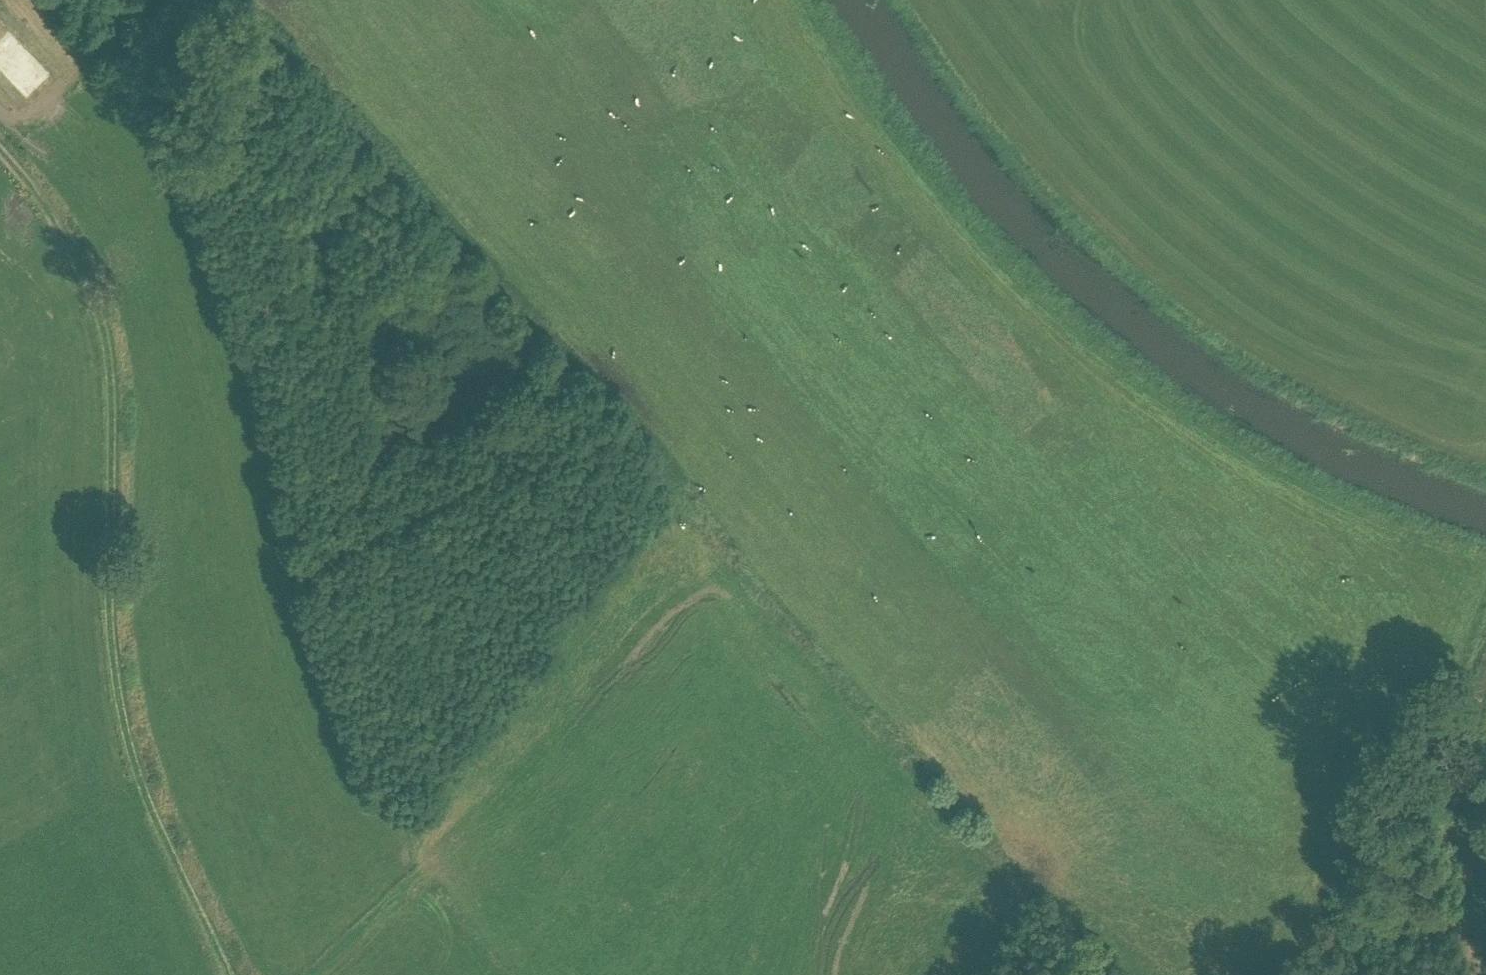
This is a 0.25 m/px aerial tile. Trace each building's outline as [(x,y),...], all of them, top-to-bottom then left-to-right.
[(37,94),(51,78),(0,32),(0,61),(37,94)]
